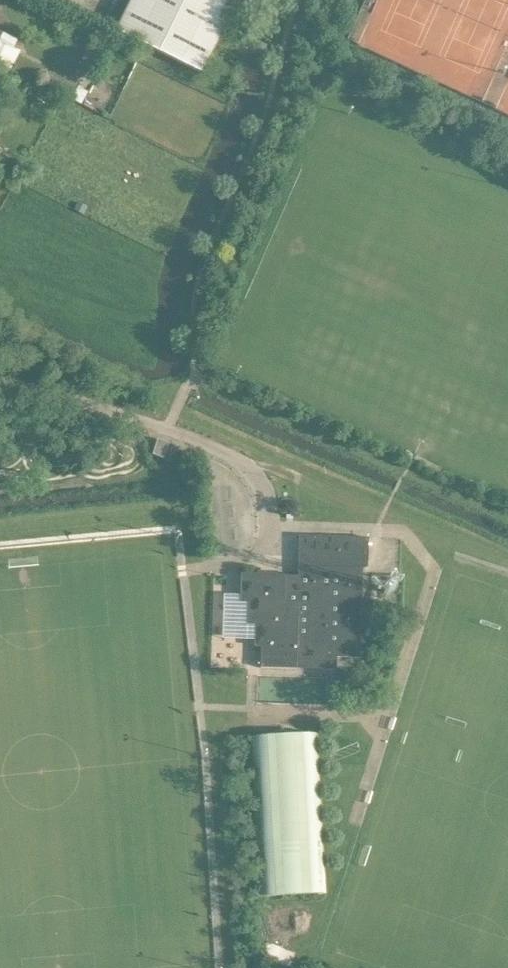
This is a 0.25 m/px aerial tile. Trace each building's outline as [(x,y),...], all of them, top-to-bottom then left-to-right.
[(114,31),(200,74),(237,0),(129,0),(114,31)] [(8,68),(17,53),(11,50),(16,40),(9,36),(0,31),(0,64),(8,68)] [(81,77),(76,86),(88,91),(92,83),(81,77)] [(87,91),(76,86),(70,97),(81,102),(87,91)] [(73,209),(82,214),(86,207),(77,202),(73,209)] [(163,458),(166,450),(155,446),(152,454),(163,458)] [(260,667),(335,669),(337,657),(359,657),(362,567),(367,568),(368,538),(299,536),(298,576),(277,575),(277,572),(257,571),(257,575),(241,575),(239,601),(247,602),(246,624),(253,624),(254,645),(261,646),(260,667)] [(258,896),(325,892),(316,733),(249,737),(258,896)]
